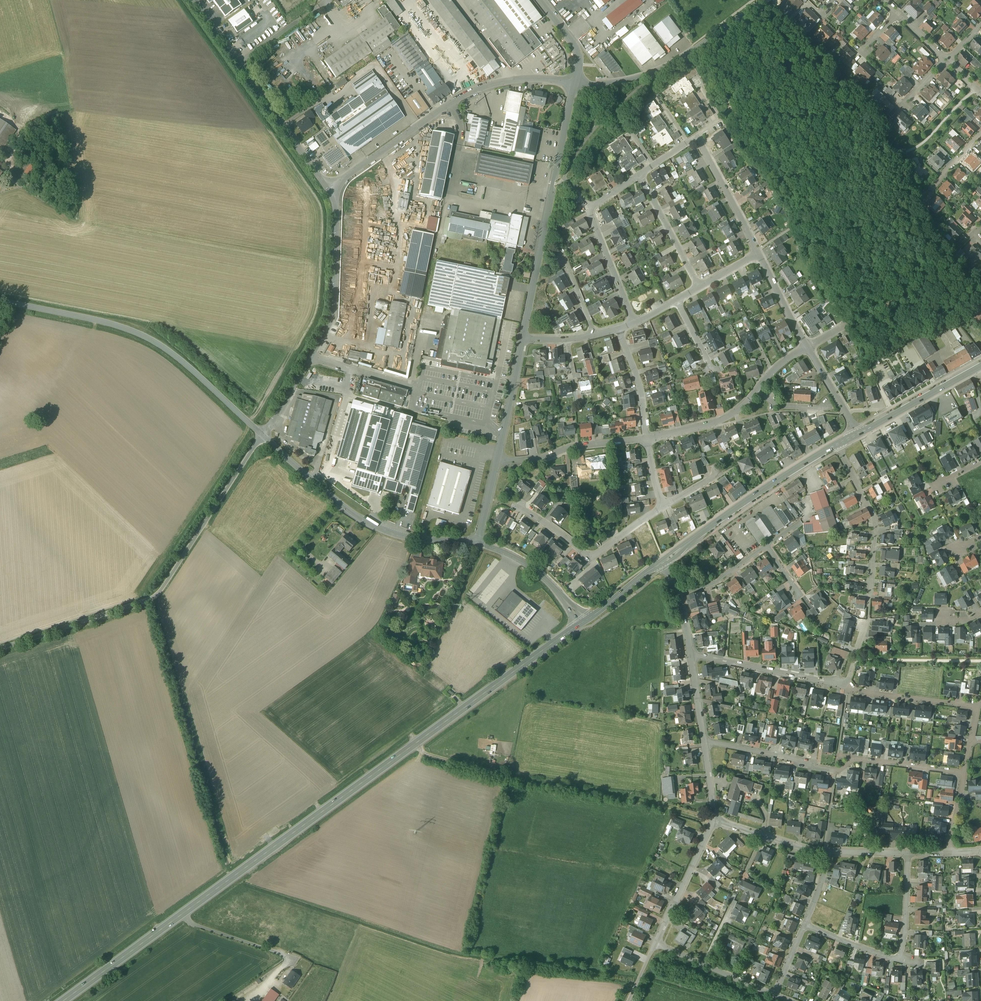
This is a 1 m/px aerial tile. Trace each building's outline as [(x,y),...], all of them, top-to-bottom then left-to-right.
[(212,1),(213,2),(225,18),(242,6),(238,0),(213,0),(212,1)] [(353,0),(342,0),(338,3),(336,0),(334,1),(339,9),(353,0)] [(400,13),(391,0),(383,0),(395,17),(400,13)] [(450,0),(427,0),(481,71),(483,70),(488,77),(500,68),(494,61),(495,59),(450,0)] [(492,1),(493,0),(468,0),(467,1),(494,36),(489,40),(511,69),(516,64),(541,45),(528,29),(519,36),(492,1)] [(528,29),(539,19),(524,0),(493,0),(492,1),(519,36),(528,29)] [(606,17),(613,26),(642,4),(639,0),(628,0),(606,17)] [(799,0),(791,0),(787,4),(796,12),(799,9),(798,8),(802,4),(803,4),(799,1),(799,0)] [(846,0),(845,0),(843,2),(849,8),(852,6),(846,0)] [(905,10),(915,20),(924,11),(922,10),(918,6),(921,2),(919,0),(914,0),(905,10)] [(935,0),(931,5),(936,10),(940,5),(938,3),(935,0)] [(849,8),(843,2),(839,6),(840,8),(845,13),(845,12),(849,8)] [(931,5),(929,3),(922,10),(924,11),(929,16),(933,13),(936,10),(931,5)] [(384,5),(377,10),(381,16),(382,15),(384,17),(390,13),(384,5)] [(633,19),(637,24),(656,10),(653,5),(633,19)] [(968,13),(975,20),(977,17),(978,18),(980,15),(980,14),(980,13),(980,10),(978,7),(976,5),(975,6),(968,13)] [(840,8),(833,16),(840,22),(848,14),(845,12),(845,13),(840,8)] [(244,10),(228,22),(237,34),(253,22),(244,10)] [(812,13),(809,10),(802,17),(802,18),(803,19),(805,19),(811,25),(811,26),(814,23),(818,19),(814,15),(813,13),(812,13)] [(400,28),(390,13),(384,17),(385,19),(394,32),(400,28)] [(869,21),(872,24),(875,27),(883,20),(876,13),(869,21)] [(929,16),(928,18),(930,21),(936,16),(933,13),(929,16)] [(967,19),(962,13),(957,18),(960,21),(960,20),(963,23),(967,19)] [(669,17),(653,29),(666,45),(678,36),(679,35),(681,33),(679,30),(669,17)] [(869,21),(866,18),(863,21),(868,26),(869,27),(872,24),(869,21)] [(385,19),(360,36),(369,49),(387,37),(394,32),(385,19)] [(822,19),(820,21),(823,25),(830,32),(833,29),(822,19)] [(960,21),(958,23),(956,23),(955,25),(955,26),(953,28),(959,34),(967,27),(963,23),(960,20),(960,21)] [(868,26),(863,21),(859,25),(861,26),(865,29),(868,26)] [(929,21),(923,27),(925,28),(925,29),(926,30),(927,30),(930,33),(935,28),(929,21)] [(602,26),(608,30),(610,27),(604,22),(602,26)] [(632,31),(638,26),(635,22),(629,27),(632,31)] [(814,23),(811,26),(811,25),(806,30),(809,33),(816,25),(814,23)] [(940,28),(945,33),(948,29),(944,24),(940,28)] [(642,25),(622,40),(642,67),(652,59),(654,62),(665,54),(642,25)] [(861,26),(857,31),(856,31),(856,32),(854,33),(858,36),(857,37),(861,41),(869,33),(865,29),(861,26)] [(824,27),(819,32),(818,32),(816,34),(816,35),(818,37),(819,37),(820,36),(823,39),(825,42),(826,42),(833,35),(828,31),(828,30),(827,29),(826,29),(824,27)] [(899,35),(892,28),(886,35),(890,39),(893,41),(899,35)] [(957,36),(950,30),(947,33),(954,39),(957,36)] [(408,33),(391,45),(410,72),(427,60),(408,33)] [(843,38),(838,33),(834,37),(839,42),(843,38)] [(954,39),(947,33),(947,34),(947,36),(945,39),(944,38),(940,41),(947,48),(950,46),(955,41),(954,39)] [(369,49),(360,36),(325,62),(336,78),(372,53),(375,57),(392,44),(387,37),(369,49)] [(678,36),(666,45),(669,49),(679,42),(679,37),(678,36)] [(843,38),(839,42),(844,47),(848,43),(843,38)] [(893,41),(890,39),(885,43),(891,48),(895,44),(893,41)] [(977,39),(975,41),(974,41),(973,42),(973,43),(971,45),(971,46),(970,47),(970,48),(973,50),(974,50),(975,49),(978,52),(980,50),(980,48),(980,47),(980,42),(980,41),(977,39)] [(854,55),(846,47),(840,54),(847,61),(851,57),(851,58),(854,55)] [(888,52),(883,47),(875,55),(882,62),(888,56),(890,54),(888,52)] [(930,55),(922,48),(919,51),(925,57),(924,58),(926,59),(930,55)] [(898,55),(891,49),(888,52),(890,54),(888,56),(893,60),(898,55)] [(619,67),(607,52),(599,59),(611,73),(614,71),(619,67)] [(971,61),(963,53),(958,58),(961,61),(960,62),(965,67),(969,63),(971,61)] [(926,59),(924,58),(919,63),(927,71),(928,69),(932,65),(926,59)] [(975,59),(972,62),(971,61),(969,63),(976,68),(980,64),(975,59)] [(441,81),(427,60),(414,70),(428,90),(441,81)] [(852,60),(847,65),(851,69),(856,63),(852,60)] [(927,71),(919,63),(913,69),(915,71),(921,77),(925,72),(925,73),(927,71)] [(864,64),(857,72),(857,73),(861,77),(869,69),(869,68),(867,67),(866,67),(864,64)] [(913,70),(909,66),(906,69),(906,70),(911,75),(915,71),(913,69),(913,70)] [(695,69),(684,76),(685,78),(688,81),(698,74),(695,69)] [(869,69),(861,77),(865,81),(867,80),(868,80),(869,80),(871,79),(871,78),(874,73),(872,71),(871,71),(869,69)] [(390,97),(372,70),(351,85),(370,111),(390,97)] [(911,75),(906,70),(902,74),(908,80),(912,76),(911,75)] [(945,72),(938,80),(941,83),(944,87),(945,86),(952,79),(945,72)] [(333,85),(336,90),(346,82),(343,78),(333,85)] [(685,78),(671,87),(676,93),(683,88),(686,92),(684,94),(686,97),(691,93),(694,91),(691,87),(692,86),(691,86),(690,84),(688,81),(685,78)] [(912,86),(903,78),(898,84),(907,92),(912,86)] [(428,90),(425,93),(434,105),(450,94),(441,81),(428,90)] [(944,87),(941,83),(938,87),(944,93),(948,89),(945,86),(944,87)] [(907,92),(898,84),(893,89),(902,97),(907,92)] [(930,88),(928,87),(921,94),(922,95),(922,94),(929,101),(938,92),(932,86),(930,88)] [(895,94),(889,87),(885,92),(891,98),(895,94)] [(876,89),(871,94),(877,101),(882,96),(876,89)] [(532,93),(523,91),(521,101),(531,103),(532,93)] [(429,109),(417,92),(405,101),(417,117),(429,109)] [(523,95),(507,92),(503,112),(518,115),(520,107),(523,95)] [(546,94),(533,92),(532,93),(531,103),(530,104),(544,107),(546,94)] [(694,97),(691,93),(686,97),(680,101),(683,105),(688,102),(690,105),(689,105),(692,110),(691,111),(698,107),(701,105),(695,96),(694,97)] [(390,97),(370,111),(333,137),(347,158),(405,117),(390,97)] [(651,98),(643,104),(645,107),(646,106),(653,101),(651,98)] [(355,99),(323,122),(327,128),(330,133),(333,137),(370,111),(365,105),(361,107),(355,99)] [(661,113),(653,101),(646,106),(651,113),(650,114),(653,119),(658,115),(661,113)] [(894,109),(887,101),(880,108),(888,115),(894,109)] [(940,112),(932,104),(929,107),(937,114),(940,112)] [(921,105),(918,109),(917,108),(912,113),(921,122),(924,119),(924,120),(925,119),(925,118),(927,115),(929,117),(930,116),(931,115),(926,111),(921,105)] [(526,109),(520,107),(518,115),(517,122),(523,123),(526,109)] [(691,111),(686,115),(688,119),(693,116),(695,120),(691,123),(694,126),(706,118),(698,107),(691,111)] [(937,114),(929,107),(926,111),(931,115),(930,116),(933,118),(937,114)] [(310,111),(304,115),(306,118),(307,118),(311,124),(313,122),(311,119),(314,117),(310,111)] [(894,121),(893,122),(895,124),(896,125),(896,126),(897,127),(899,128),(903,132),(907,128),(908,128),(912,124),(903,116),(904,115),(902,113),(894,121)] [(653,119),(650,121),(654,127),(655,126),(660,132),(658,133),(658,132),(657,132),(658,134),(665,129),(667,127),(663,122),(658,115),(653,119)] [(306,118),(296,125),(302,133),(312,126),(311,124),(307,118),(306,118)] [(473,119),(473,118),(472,124),(468,143),(483,146),(488,121),(473,119)] [(891,118),(885,124),(890,129),(895,124),(893,122),(894,121),(891,118)] [(0,120),(0,154),(16,131),(0,120)] [(504,122),(503,130),(493,128),(489,148),(511,152),(516,127),(517,124),(504,122)] [(972,126),(969,123),(963,129),(971,136),(976,130),(974,128),(974,127),(973,126),(972,126)] [(890,129),(885,124),(882,126),(888,134),(892,131),(890,129)] [(641,126),(635,130),(638,135),(644,131),(641,126)] [(516,127),(511,152),(514,152),(519,128),(516,127)] [(540,132),(519,128),(514,152),(514,157),(534,161),(536,151),(539,137),(540,132)] [(658,134),(653,137),(658,144),(659,144),(661,147),(666,144),(666,145),(672,141),(670,137),(665,129),(658,134)] [(959,135),(953,130),(949,134),(954,139),(956,137),(956,138),(959,135)] [(454,136),(433,131),(420,196),(441,200),(454,136)] [(722,131),(714,137),(715,138),(712,140),(713,142),(713,143),(715,146),(716,146),(715,145),(718,143),(719,144),(720,144),(721,145),(722,145),(729,141),(722,131)] [(333,137),(329,140),(323,132),(315,137),(315,138),(326,154),(323,156),(323,157),(323,158),(330,169),(331,169),(332,169),(339,164),(341,166),(342,167),(349,162),(349,161),(350,161),(349,160),(347,158),(333,137)] [(956,138),(956,137),(954,139),(948,145),(952,149),(953,148),(956,151),(963,144),(956,138)] [(624,139),(619,142),(618,140),(610,146),(616,156),(621,153),(620,151),(623,149),(624,149),(627,154),(626,155),(630,153),(632,151),(627,144),(626,142),(624,139)] [(729,141),(722,145),(725,149),(732,145),(729,141)] [(725,149),(723,151),(725,154),(734,148),(732,145),(725,149)] [(948,154),(941,148),(938,152),(940,154),(940,153),(945,158),(948,154)] [(689,162),(685,165),(687,169),(691,166),(690,164),(698,159),(697,159),(693,152),(694,152),(693,152),(685,156),(686,156),(689,162)] [(730,152),(720,159),(729,173),(732,171),(734,170),(729,163),(734,159),(734,160),(735,160),(730,152)] [(630,153),(616,162),(617,162),(621,159),(623,162),(619,165),(622,169),(624,168),(626,172),(624,173),(638,164),(635,160),(630,153)] [(940,154),(933,161),(941,168),(948,160),(945,158),(940,153),(940,154)] [(533,166),(478,155),(474,174),(529,185),(533,166)] [(53,170),(39,164),(35,173),(41,176),(40,178),(48,182),(53,170)] [(662,168),(651,175),(657,186),(668,180),(668,179),(668,180),(662,168)] [(693,169),(686,173),(689,178),(693,176),(692,175),(695,173),(693,169)] [(745,170),(738,175),(743,184),(743,183),(743,182),(746,180),(747,181),(749,180),(752,185),(751,186),(752,186),(757,183),(754,178),(751,174),(747,169),(745,171),(745,170)] [(962,173),(959,169),(956,172),(955,173),(954,174),(952,176),(959,182),(962,179),(965,176),(962,173)] [(971,174),(966,169),(962,173),(965,176),(967,178),(971,174)] [(695,173),(692,175),(693,176),(698,185),(706,180),(700,170),(695,173)] [(599,172),(590,179),(595,186),(592,188),(596,193),(607,185),(604,181),(605,180),(599,172)] [(614,180),(610,173),(606,176),(610,182),(614,180)] [(947,182),(939,191),(946,198),(948,196),(948,195),(949,196),(950,194),(950,193),(951,193),(953,190),(954,189),(953,188),(947,182)] [(962,191),(955,185),(953,188),(954,189),(953,190),(958,195),(962,191)] [(704,187),(697,191),(699,196),(703,193),(706,192),(704,187)] [(665,189),(660,192),(667,204),(675,199),(668,188),(667,188),(665,189)] [(706,192),(703,193),(703,194),(705,193),(711,202),(709,203),(719,198),(713,188),(706,192)] [(631,197),(633,202),(635,205),(640,203),(645,200),(640,191),(631,197)] [(919,196),(918,196),(922,200),(927,194),(924,191),(919,196)] [(757,193),(748,199),(755,210),(761,206),(758,203),(764,199),(760,193),(760,192),(757,193)] [(401,199),(397,198),(394,208),(405,211),(409,195),(402,193),(401,199)] [(630,194),(621,199),(622,199),(625,206),(632,203),(633,202),(631,197),(630,194)] [(936,197),(929,205),(936,212),(943,204),(936,197)] [(642,206),(635,209),(637,213),(638,212),(644,209),(642,205),(642,206),(640,203),(642,206)] [(676,207),(670,211),(676,222),(685,216),(680,207),(679,205),(676,207)] [(973,211),(967,205),(964,209),(967,212),(970,214),(973,211)] [(511,218),(480,212),(479,218),(452,212),(453,207),(451,206),(448,218),(446,218),(444,229),(448,230),(448,232),(447,237),(461,240),(462,238),(482,242),(483,239),(505,244),(511,245),(515,246),(516,246),(522,217),(512,215),(511,218)] [(714,209),(711,211),(717,221),(726,216),(723,211),(722,211),(720,207),(720,206),(715,209),(714,209)] [(611,208),(601,214),(603,217),(604,216),(605,219),(605,220),(607,223),(607,224),(617,218),(614,215),(613,215),(610,209),(611,209),(611,208)] [(637,213),(632,216),(634,221),(638,219),(638,218),(641,217),(638,212),(637,213)] [(641,217),(638,218),(638,219),(641,223),(642,222),(644,226),(654,220),(650,212),(641,217)] [(970,214),(967,212),(960,219),(968,227),(969,226),(971,225),(971,224),(975,220),(970,215),(970,214)] [(426,217),(425,231),(438,232),(439,219),(426,217)] [(522,217),(516,246),(523,248),(523,245),(524,245),(525,245),(525,242),(524,242),(529,218),(522,217)] [(954,221),(949,217),(945,222),(950,228),(953,225),(952,224),(954,221)] [(622,222),(615,226),(617,230),(621,228),(621,229),(625,227),(625,228),(629,225),(626,219),(622,222)] [(765,219),(756,225),(757,225),(761,230),(760,231),(763,235),(772,229),(772,228),(771,229),(767,224),(768,223),(765,219)] [(572,220),(564,225),(566,229),(568,227),(575,224),(573,222),(572,220)] [(568,227),(573,236),(574,235),(576,238),(585,233),(583,231),(587,228),(582,220),(575,224),(568,227)] [(689,223),(679,229),(680,229),(682,232),(684,235),(683,236),(686,240),(692,236),(691,235),(695,233),(689,223)] [(729,225),(725,228),(724,227),(722,228),(728,239),(738,233),(736,229),(737,229),(735,226),(734,226),(732,223),(729,225)] [(962,233),(953,225),(950,228),(946,232),(955,241),(962,233)] [(617,230),(611,234),(612,234),(614,238),(611,239),(614,246),(617,244),(620,243),(625,240),(627,239),(624,234),(622,235),(619,230),(621,229),(621,228),(617,230)] [(434,235),(411,231),(403,272),(405,272),(425,276),(434,235)] [(659,232),(653,236),(652,235),(649,237),(652,244),(654,243),(656,247),(662,243),(660,240),(662,238),(659,232)] [(698,237),(691,241),(693,245),(698,243),(697,242),(700,240),(698,237)] [(779,238),(773,242),(777,247),(782,243),(779,238)] [(579,245),(578,246),(579,248),(582,253),(588,250),(591,255),(595,252),(591,245),(592,245),(591,244),(590,242),(589,240),(588,240),(585,242),(579,245)] [(693,245),(690,247),(695,257),(706,251),(704,248),(705,248),(701,241),(700,241),(700,240),(697,242),(698,243),(693,245)] [(737,241),(728,246),(734,256),(743,251),(737,241)] [(577,242),(570,246),(573,251),(579,248),(578,246),(579,245),(577,242)] [(968,261),(980,250),(978,248),(976,245),(975,245),(971,250),(969,253),(964,257),(968,261)] [(782,246),(770,254),(778,266),(786,260),(784,256),(787,254),(782,246)] [(514,251),(507,249),(506,250),(502,271),(511,273),(512,273),(513,266),(511,265),(513,255),(514,255),(515,251),(514,251)] [(964,253),(961,250),(956,255),(954,257),(957,260),(964,253)] [(968,261),(971,264),(974,261),(975,262),(979,258),(980,259),(980,251),(980,250),(968,261)] [(631,258),(629,254),(621,258),(627,268),(635,264),(632,258),(632,257),(631,258)] [(661,259),(658,261),(662,270),(674,263),(669,255),(661,259)] [(702,261),(698,264),(700,268),(701,268),(704,273),(703,273),(704,273),(713,268),(711,264),(709,265),(706,260),(708,258),(707,258),(702,261)] [(463,266),(437,261),(427,305),(451,310),(501,320),(509,279),(494,276),(495,273),(470,268),(463,266)] [(599,262),(593,266),(592,265),(589,266),(588,264),(581,268),(583,270),(586,268),(591,277),(603,270),(599,262)] [(794,275),(788,267),(779,273),(782,276),(785,280),(789,287),(793,284),(792,283),(799,278),(796,274),(794,275)] [(633,273),(629,275),(635,287),(645,281),(639,270),(637,271),(637,270),(633,273)] [(758,271),(754,273),(748,276),(747,276),(752,285),(753,285),(752,284),(758,281),(758,282),(762,280),(758,271)] [(425,276),(405,272),(401,292),(421,296),(425,276)] [(668,274),(661,278),(664,283),(667,282),(671,279),(668,274)] [(671,279),(667,282),(669,286),(671,291),(683,284),(678,275),(671,279)] [(563,276),(554,281),(560,292),(570,287),(563,276)] [(595,284),(593,286),(594,287),(597,293),(604,289),(607,294),(612,291),(605,279),(604,279),(601,281),(595,284)] [(742,279),(736,282),(735,282),(732,284),(736,291),(739,296),(742,294),(740,290),(746,287),(742,279)] [(789,287),(786,289),(789,293),(796,289),(793,284),(789,287)] [(724,288),(718,291),(717,291),(722,301),(727,299),(726,297),(731,295),(727,286),(724,288)] [(797,292),(791,296),(799,307),(809,301),(801,290),(801,289),(797,292)] [(565,293),(557,297),(560,301),(559,300),(566,296),(564,294),(565,293)] [(712,294),(702,299),(707,308),(716,303),(712,294)] [(571,295),(563,300),(565,303),(564,303),(564,304),(566,303),(569,309),(569,310),(577,305),(575,301),(571,295)] [(770,296),(760,301),(765,310),(769,308),(769,307),(775,304),(770,296)] [(602,306),(601,306),(602,306),(603,306),(606,310),(604,311),(607,315),(608,315),(615,311),(619,309),(613,299),(602,306)] [(599,301),(592,305),(595,310),(601,306),(602,306),(599,301)] [(407,304),(392,302),(386,331),(383,346),(398,349),(399,341),(407,304)] [(696,302),(687,307),(687,306),(687,307),(692,316),(692,315),(695,314),(696,314),(695,313),(700,310),(701,311),(697,302),(696,302)] [(501,320),(451,310),(447,330),(446,335),(441,360),(436,359),(441,360),(447,361),(446,364),(449,365),(449,364),(461,367),(466,368),(467,365),(489,370),(489,371),(490,371),(501,320)] [(615,311),(608,315),(611,319),(618,316),(615,311)] [(577,312),(568,317),(569,317),(569,318),(574,327),(574,326),(577,324),(578,325),(583,322),(577,312)] [(814,312),(803,319),(806,323),(809,329),(816,324),(817,325),(821,322),(822,324),(824,322),(823,319),(821,316),(818,318),(817,316),(815,317),(813,313),(814,312)] [(567,314),(559,319),(562,324),(561,322),(569,318),(569,317),(568,318),(566,315),(567,315),(567,314)] [(674,316),(665,320),(670,331),(671,331),(679,326),(674,316)] [(823,319),(824,322),(826,325),(832,321),(828,316),(823,319)] [(559,319),(550,324),(554,331),(560,328),(559,326),(562,324),(559,319)] [(766,319),(760,323),(762,327),(766,325),(767,328),(770,327),(770,326),(766,319)] [(777,322),(770,326),(770,327),(772,330),(777,328),(776,326),(778,325),(777,322)] [(784,327),(782,323),(778,325),(776,326),(777,328),(778,330),(776,331),(780,340),(791,334),(786,326),(784,327)] [(766,325),(762,327),(764,330),(758,333),(757,331),(757,332),(762,342),(772,337),(767,328),(766,325)] [(959,328),(952,332),(954,336),(962,332),(959,328)] [(386,331),(378,330),(375,344),(383,346),(386,331)] [(643,331),(631,334),(634,344),(639,343),(639,341),(645,340),(643,331)] [(670,331),(661,335),(663,339),(670,335),(669,332),(670,331)] [(716,331),(706,336),(714,353),(724,348),(722,343),(723,342),(719,333),(717,334),(716,331)] [(952,332),(950,331),(945,334),(952,345),(957,341),(954,336),(952,332)] [(750,332),(746,335),(746,334),(741,337),(745,345),(752,342),(755,340),(750,332)] [(683,333),(672,339),(674,338),(679,349),(678,349),(678,350),(689,344),(686,340),(683,333)] [(936,352),(925,335),(912,343),(923,361),(936,352)] [(845,336),(840,340),(843,346),(849,342),(845,336)] [(615,341),(606,343),(609,354),(618,352),(615,341)] [(837,341),(821,351),(826,358),(836,352),(839,357),(837,358),(838,359),(842,357),(841,356),(845,354),(837,341)] [(952,345),(951,345),(956,355),(965,350),(964,348),(963,348),(957,341),(952,345)] [(752,342),(745,345),(749,353),(756,349),(752,342)] [(975,349),(973,351),(969,345),(964,348),(965,350),(971,360),(979,356),(975,349)] [(585,347),(576,350),(579,362),(589,359),(585,347)] [(560,350),(552,350),(553,360),(553,365),(554,365),(554,366),(556,368),(566,368),(565,355),(561,355),(560,350)] [(650,350),(638,353),(640,362),(653,359),(650,350)] [(956,355),(944,363),(949,372),(971,360),(965,350),(956,355)] [(360,353),(350,351),(349,359),(358,361),(360,353)] [(544,351),(535,352),(535,363),(544,362),(544,351)] [(694,352),(686,356),(691,366),(699,361),(694,352)] [(728,352),(719,356),(725,367),(734,363),(732,364),(728,357),(730,356),(728,352)] [(621,359),(611,362),(615,374),(624,371),(621,359)] [(447,361),(441,360),(440,366),(490,376),(490,371),(489,371),(489,370),(467,365),(466,368),(461,367),(449,364),(449,365),(446,364),(447,361)] [(802,362),(794,367),(795,367),(798,372),(797,372),(798,372),(801,376),(800,376),(800,377),(808,372),(802,362)] [(941,366),(936,369),(932,362),(926,366),(930,372),(931,372),(935,380),(946,374),(943,368),(941,366)] [(592,375),(589,363),(584,365),(587,376),(592,375)] [(757,366),(749,369),(749,370),(745,371),(747,379),(759,375),(758,369),(757,366)] [(846,366),(833,373),(840,387),(854,381),(846,366)] [(922,367),(912,372),(919,386),(929,380),(922,367)] [(656,370),(644,374),(647,383),(647,382),(654,380),(654,381),(659,379),(656,370)] [(912,372),(882,388),(890,402),(919,386),(912,372)] [(796,373),(786,378),(789,384),(799,378),(796,373)] [(697,376),(691,377),(689,378),(692,389),(700,387),(698,379),(697,376)] [(627,377),(617,380),(620,388),(616,389),(618,396),(623,394),(622,391),(630,389),(629,384),(630,384),(629,380),(628,381),(627,377)] [(706,377),(698,379),(700,387),(703,387),(704,389),(709,388),(706,377)] [(689,378),(683,380),(686,391),(692,389),(689,378)] [(731,378),(719,381),(722,391),(730,389),(731,390),(733,389),(734,388),(731,378)] [(367,379),(365,386),(404,397),(406,398),(408,391),(367,379)] [(535,380),(527,381),(529,390),(540,389),(539,380),(535,380)] [(970,380),(961,385),(966,394),(975,389),(970,380)] [(589,382),(578,384),(580,392),(591,391),(589,382)] [(570,385),(564,387),(564,386),(559,387),(561,397),(566,396),(565,394),(572,393),(570,385)] [(961,385),(955,389),(960,398),(966,394),(961,385)] [(401,407),(403,401),(407,403),(408,398),(406,398),(404,397),(365,386),(362,396),(401,407)] [(875,389),(867,391),(871,403),(879,400),(875,389)] [(811,392),(795,391),(794,401),(811,402),(811,392)] [(861,391),(852,392),(853,399),(852,399),(853,404),(863,403),(861,391)] [(661,393),(651,397),(654,406),(664,403),(661,393)] [(711,393),(699,396),(704,413),(715,410),(711,393)] [(313,396),(302,394),(301,397),(300,401),(297,400),(287,435),(286,435),(286,436),(292,438),(292,441),(300,443),(299,447),(304,452),(307,454),(307,455),(314,457),(316,452),(315,452),(318,444),(323,446),(326,435),(324,434),(329,416),(328,416),(332,401),(313,396)] [(633,396),(624,396),(625,409),(634,408),(633,396)] [(973,398),(968,400),(972,411),(975,410),(975,413),(978,412),(973,398)] [(353,401),(337,458),(336,458),(357,464),(371,416),(373,408),(374,406),(353,401)] [(535,403),(523,405),(525,416),(530,416),(530,411),(536,410),(535,403)] [(927,404),(909,414),(916,427),(917,426),(919,430),(932,423),(933,414),(927,404)] [(374,406),(373,408),(371,416),(390,422),(393,412),(393,411),(374,406)] [(958,408),(944,416),(949,424),(963,416),(958,408)] [(413,418),(393,412),(390,422),(375,476),(382,478),(387,479),(384,489),(394,492),(393,494),(396,495),(397,493),(401,494),(403,485),(412,488),(406,511),(413,513),(433,442),(434,442),(437,431),(417,425),(418,422),(412,420),(413,418)] [(671,413),(665,415),(665,414),(664,414),(665,415),(661,416),(663,426),(674,424),(672,415),(672,413),(671,413)] [(375,476),(390,422),(371,416),(357,464),(356,470),(351,486),(377,494),(382,478),(375,476)] [(774,416),(769,418),(773,426),(778,424),(774,416)] [(823,416),(817,418),(818,422),(820,426),(826,423),(823,416)] [(635,418),(623,419),(623,424),(619,424),(618,423),(615,423),(615,427),(610,427),(610,429),(610,433),(611,433),(614,432),(617,432),(617,433),(622,432),(622,431),(624,431),(624,429),(628,429),(628,428),(636,427),(635,418)] [(757,420),(750,424),(745,426),(744,426),(747,431),(748,434),(756,431),(757,433),(762,431),(757,420)] [(832,422),(825,426),(830,436),(838,431),(837,431),(838,431),(836,427),(835,428),(832,422)] [(584,427),(580,427),(581,437),(591,436),(590,425),(589,425),(584,425),(584,427)] [(574,426),(558,429),(559,437),(565,436),(575,435),(574,426)] [(602,427),(597,427),(597,426),(594,426),(595,435),(602,434),(602,429),(602,427)] [(734,427),(725,431),(729,438),(738,434),(734,427)] [(901,427),(888,434),(895,447),(908,440),(901,427)] [(546,434),(541,435),(540,430),(536,432),(537,436),(538,443),(548,441),(546,434)] [(815,430),(809,433),(809,434),(803,438),(808,447),(821,440),(815,430)] [(747,431),(741,433),(744,441),(746,440),(750,438),(748,434),(747,431)] [(713,432),(704,436),(708,443),(717,439),(713,432)] [(920,436),(926,446),(932,442),(926,433),(920,436)] [(798,444),(792,434),(789,436),(783,440),(788,448),(789,451),(792,455),(794,459),(802,454),(798,447),(798,444)] [(528,436),(524,437),(524,438),(520,439),(521,443),(520,443),(521,450),(531,449),(530,440),(529,436),(528,436)] [(704,436),(699,438),(701,442),(700,442),(703,448),(709,445),(708,443),(704,436)] [(920,436),(914,439),(920,449),(926,446),(920,436)] [(692,437),(681,442),(685,450),(695,445),(692,437)] [(881,439),(866,447),(873,459),(888,451),(881,439)] [(775,447),(772,442),(768,444),(764,446),(763,446),(760,448),(761,450),(755,454),(757,456),(769,448),(773,454),(775,452),(775,451),(774,448),(775,447)] [(669,443),(658,449),(662,456),(673,450),(669,443)] [(968,450),(967,449),(966,448),(965,448),(964,449),(963,449),(963,450),(963,451),(963,453),(958,455),(959,457),(962,463),(963,464),(968,462),(973,459),(977,457),(972,447),(968,450)] [(757,456),(756,456),(759,461),(761,463),(766,460),(767,460),(774,455),(773,454),(769,448),(757,456)] [(955,457),(952,450),(945,454),(947,457),(949,456),(951,459),(955,457)] [(638,451),(630,452),(631,462),(639,460),(638,451)] [(859,454),(850,458),(857,471),(858,470),(863,467),(859,459),(861,458),(859,454)] [(951,459),(949,456),(947,457),(941,460),(947,473),(956,468),(951,459)] [(604,458),(598,458),(598,460),(591,460),(589,460),(589,461),(587,461),(588,468),(578,469),(579,476),(589,474),(589,473),(593,470),(601,469),(601,470),(606,469),(605,466),(604,458)] [(704,458),(700,459),(705,466),(709,464),(704,458)] [(749,458),(738,463),(743,474),(746,472),(746,473),(748,472),(751,471),(751,470),(753,469),(749,458)] [(471,472),(439,462),(427,505),(434,508),(445,511),(459,515),(471,472)] [(701,463),(691,466),(692,469),(691,470),(692,473),(693,472),(694,478),(700,476),(704,475),(701,463)] [(835,473),(831,465),(824,468),(834,486),(837,484),(834,477),(833,477),(831,475),(835,473)] [(644,466),(637,468),(639,479),(646,477),(644,466)] [(563,467),(551,469),(552,479),(558,478),(558,475),(564,475),(563,467)] [(824,468),(818,472),(822,480),(826,478),(827,480),(827,481),(828,484),(829,484),(825,486),(827,490),(832,487),(834,486),(824,468)] [(663,471),(660,471),(662,480),(671,478),(670,473),(669,473),(669,472),(668,470),(668,469),(663,471)] [(921,484),(916,474),(908,479),(913,488),(918,486),(921,484)] [(725,477),(718,482),(719,483),(724,488),(730,484),(725,477)] [(671,478),(662,480),(664,488),(668,487),(672,486),(672,483),(672,482),(671,478)] [(533,487),(524,480),(518,487),(527,494),(533,487)] [(799,480),(785,489),(789,496),(798,490),(799,491),(803,489),(802,488),(803,487),(799,480)] [(538,482),(533,489),(536,491),(535,492),(541,485),(538,482)] [(740,483),(733,488),(730,484),(724,488),(728,493),(729,492),(735,500),(746,492),(740,483)] [(643,485),(635,486),(636,497),(645,496),(643,485)] [(717,485),(706,490),(710,499),(720,494),(718,489),(717,485)] [(878,485),(869,490),(874,499),(883,494),(878,485)] [(918,486),(913,488),(910,489),(914,496),(922,492),(918,486)] [(956,490),(946,496),(950,505),(961,499),(957,492),(956,490)] [(962,490),(957,492),(961,499),(961,500),(966,497),(962,490)] [(824,492),(811,496),(816,512),(830,508),(829,506),(825,493),(824,491),(824,492)] [(922,492),(914,496),(914,497),(917,502),(924,498),(925,497),(923,492),(922,492)] [(797,493),(788,499),(792,504),(795,502),(795,501),(800,497),(797,493)] [(540,494),(532,504),(541,511),(540,510),(544,504),(545,505),(549,501),(540,494)] [(702,496),(689,501),(694,512),(706,507),(702,496)] [(851,498),(844,502),(847,508),(857,503),(854,496),(851,498)] [(929,498),(925,500),(924,498),(920,501),(926,513),(935,508),(932,504),(933,504),(932,501),(931,502),(929,498)] [(745,526),(759,545),(798,518),(787,500),(774,509),(772,507),(769,507),(763,511),(762,514),(756,514),(755,519),(752,518),(746,523),(745,526)] [(639,505),(626,507),(628,515),(640,513),(639,505)] [(555,510),(550,516),(555,520),(556,520),(557,519),(559,521),(559,520),(561,517),(562,518),(562,517),(563,518),(567,514),(559,508),(558,507),(555,510)] [(830,508),(816,512),(820,523),(823,533),(839,531),(831,507),(830,508)] [(688,516),(685,508),(679,511),(682,519),(688,516)] [(866,509),(847,519),(848,520),(842,523),(846,529),(851,527),(852,528),(871,518),(866,509)] [(682,519),(679,511),(673,513),(676,521),(682,519)] [(891,512),(881,517),(885,527),(896,522),(891,512)] [(508,517),(500,513),(495,522),(502,527),(508,517)] [(532,526),(523,520),(518,526),(522,529),(519,532),(525,536),(532,526)] [(668,529),(665,521),(660,523),(663,531),(668,529)] [(663,531),(660,523),(655,526),(658,533),(663,531)] [(820,523),(803,525),(804,531),(804,535),(823,533),(820,523)] [(970,525),(960,530),(965,538),(968,536),(968,537),(971,535),(974,533),(974,532),(970,525)] [(949,529),(947,529),(946,527),(943,528),(942,527),(938,529),(939,531),(938,531),(939,532),(938,534),(934,537),(936,541),(938,544),(939,543),(944,540),(944,541),(948,539),(953,536),(949,529)] [(542,531),(537,537),(538,537),(534,541),(542,547),(545,543),(550,537),(542,531)] [(857,533),(852,533),(852,540),(850,540),(850,546),(856,545),(856,543),(859,543),(859,541),(867,542),(868,536),(859,535),(857,535),(857,533)] [(356,543),(346,535),(339,543),(339,544),(334,550),(339,553),(344,547),(349,552),(356,543)] [(721,536),(717,539),(719,542),(722,545),(724,544),(726,542),(722,535),(721,536)] [(888,536),(882,535),(881,544),(887,545),(887,540),(890,541),(890,539),(890,537),(888,536)] [(793,537),(784,543),(790,552),(797,548),(799,546),(795,541),(793,537)] [(804,546),(799,538),(795,541),(799,546),(797,548),(798,550),(804,546)] [(930,541),(925,544),(928,556),(930,555),(935,552),(931,544),(932,544),(930,541)] [(932,544),(931,544),(935,552),(937,551),(942,548),(939,543),(938,544),(936,541),(932,544)] [(556,542),(550,548),(559,555),(565,549),(556,542)] [(626,544),(616,548),(620,555),(624,554),(625,557),(630,555),(628,552),(631,551),(628,542),(626,543),(626,544)] [(719,542),(710,550),(717,560),(723,555),(727,561),(734,555),(727,545),(725,547),(724,546),(724,545),(724,544),(722,545),(719,542)] [(866,552),(857,551),(855,551),(855,549),(851,549),(850,557),(857,558),(856,560),(861,560),(861,558),(865,558),(866,552)] [(350,563),(339,553),(334,550),(329,556),(345,570),(350,563)] [(739,550),(734,554),(739,561),(744,557),(739,550)] [(899,552),(891,551),(891,553),(883,552),(882,560),(895,562),(896,557),(899,557),(899,552)] [(935,552),(930,555),(933,560),(935,559),(934,558),(940,555),(937,551),(935,552)] [(940,555),(934,558),(935,559),(939,567),(949,561),(947,557),(947,556),(946,554),(945,554),(944,552),(940,555)] [(613,556),(600,561),(604,570),(607,568),(607,569),(614,566),(613,566),(617,564),(617,565),(613,556)] [(973,556),(970,558),(970,557),(966,559),(967,560),(964,561),(965,564),(968,570),(969,569),(974,567),(973,566),(977,564),(973,556)] [(563,559),(560,563),(563,566),(569,560),(565,557),(563,559)] [(584,564),(576,557),(571,563),(571,564),(579,570),(584,564)] [(430,561),(423,560),(420,560),(413,559),(404,578),(406,579),(406,580),(404,583),(404,584),(413,585),(414,578),(417,572),(422,572),(421,574),(425,575),(424,577),(427,579),(431,579),(434,578),(440,578),(441,574),(440,574),(440,570),(442,569),(442,567),(441,565),(441,564),(436,563),(437,560),(430,559),(430,561)] [(762,561),(759,563),(760,564),(758,565),(759,566),(757,567),(760,571),(761,570),(762,571),(764,573),(766,572),(772,568),(766,560),(762,562),(762,561)] [(801,563),(800,562),(798,563),(793,567),(799,577),(808,571),(803,563),(801,563)] [(579,570),(571,564),(568,567),(570,569),(573,571),(576,574),(579,570)] [(965,564),(961,566),(965,574),(970,571),(969,569),(968,570),(965,564)] [(334,566),(324,578),(332,584),(342,573),(334,566)] [(952,567),(940,573),(944,580),(942,581),(945,586),(959,579),(957,576),(957,575),(954,570),(952,567)] [(751,568),(741,575),(748,584),(757,577),(751,568)] [(890,569),(881,568),(880,576),(894,578),(895,570),(895,569),(890,569)] [(589,574),(587,575),(593,583),(595,581),(596,582),(598,579),(600,577),(598,574),(595,571),(593,569),(591,571),(588,573),(589,574)] [(762,571),(759,574),(763,579),(765,577),(768,575),(766,572),(764,573),(762,571)] [(581,579),(579,581),(586,589),(588,587),(588,588),(592,585),(591,584),(593,583),(587,575),(585,577),(584,577),(582,579),(581,579)] [(561,577),(557,580),(563,586),(567,583),(561,577)] [(736,579),(727,586),(733,594),(741,588),(742,588),(738,583),(736,579)] [(862,585),(851,583),(851,585),(850,589),(853,590),(853,591),(854,592),(856,593),(857,591),(857,590),(861,591),(862,585)] [(754,591),(750,584),(746,587),(751,593),(754,591)] [(888,585),(879,584),(878,592),(887,593),(888,587),(888,585)] [(921,589),(914,604),(917,605),(924,590),(921,589)] [(773,591),(766,596),(769,601),(774,598),(776,596),(773,591)] [(969,591),(965,594),(966,597),(967,597),(969,601),(973,599),(969,591)] [(536,612),(512,592),(496,611),(521,631),(536,612)] [(776,596),(774,598),(778,604),(775,606),(779,611),(790,603),(782,592),(776,596)] [(701,593),(688,597),(689,600),(688,600),(687,601),(688,604),(689,604),(690,604),(691,610),(698,608),(699,608),(698,608),(705,606),(708,606),(708,605),(706,598),(703,599),(701,593)] [(820,593),(810,600),(816,609),(822,605),(824,609),(828,606),(824,600),(825,600),(820,593)] [(400,596),(393,594),(389,604),(395,607),(400,596)] [(947,595),(935,594),(935,605),(946,605),(947,595)] [(966,597),(958,601),(963,609),(966,607),(967,608),(972,606),(970,603),(969,603),(969,601),(967,597),(966,597)] [(716,603),(708,605),(708,606),(705,606),(698,608),(699,608),(698,608),(699,611),(706,610),(707,614),(712,612),(712,615),(716,614),(719,614),(716,603)] [(799,606),(793,611),(794,611),(790,613),(796,621),(800,618),(801,619),(802,620),(803,620),(805,618),(805,617),(804,617),(805,616),(803,614),(804,613),(799,606)] [(731,607),(728,613),(737,616),(739,611),(731,607)] [(814,608),(809,611),(814,618),(818,614),(814,608)] [(809,611),(808,610),(804,613),(809,621),(814,618),(809,611)] [(775,622),(785,615),(783,611),(773,618),(775,622)] [(933,611),(922,611),(922,620),(933,620),(933,611)] [(712,612),(707,614),(707,615),(708,620),(723,617),(722,614),(719,614),(716,614),(712,615),(712,612)] [(701,616),(693,618),(694,619),(693,619),(694,622),(697,632),(706,629),(705,629),(709,628),(705,615),(701,616)] [(895,616),(887,618),(887,623),(889,624),(894,624),(895,616)] [(850,622),(845,621),(843,628),(845,629),(843,633),(850,635),(854,623),(850,622)] [(969,626),(973,633),(970,634),(972,638),(975,637),(974,634),(980,631),(980,632),(980,625),(980,626),(978,621),(969,626)] [(887,623),(878,622),(877,632),(888,633),(889,624),(887,623)] [(916,628),(907,628),(906,639),(913,639),(916,639),(916,635),(916,634),(917,634),(917,629),(916,629),(916,628)] [(794,632),(788,631),(789,629),(785,629),(784,635),(787,635),(786,640),(792,641),(794,632)] [(943,629),(939,629),(939,639),(944,639),(943,640),(946,640),(948,640),(948,637),(948,630),(946,630),(946,629),(943,629)] [(962,629),(956,629),(956,632),(956,635),(956,640),(964,640),(964,642),(969,642),(973,640),(972,638),(970,634),(967,636),(965,636),(965,635),(965,631),(962,631),(962,629)] [(705,636),(698,638),(699,644),(699,648),(707,647),(708,652),(718,651),(717,645),(713,646),(712,637),(707,638),(707,636),(705,636)] [(818,637),(816,641),(825,645),(827,641),(818,637)] [(680,640),(672,641),(673,648),(674,655),(681,654),(680,640)] [(757,642),(751,643),(752,647),(747,648),(747,657),(754,656),(754,657),(757,657),(757,656),(758,656),(758,647),(757,642)] [(885,643),(876,642),(876,651),(887,652),(887,644),(887,643),(885,643)] [(773,643),(765,643),(765,650),(763,650),(763,660),(776,659),(775,650),(773,650),(773,643)] [(850,653),(836,649),(834,648),(831,655),(841,659),(847,660),(850,653)] [(794,654),(782,654),(782,664),(790,663),(794,663),(794,654)] [(831,655),(830,655),(828,660),(831,661),(829,668),(838,671),(841,659),(831,655)] [(814,660),(805,660),(805,668),(814,668),(814,660)] [(712,670),(711,666),(702,667),(704,678),(712,676),(713,679),(724,677),(723,668),(712,670)] [(753,675),(743,673),(741,682),(747,683),(746,688),(750,689),(751,685),(752,685),(752,683),(753,675)] [(772,679),(761,677),(759,685),(759,686),(758,693),(758,691),(763,692),(763,690),(765,690),(765,689),(766,689),(766,687),(771,688),(772,679)] [(867,678),(860,677),(859,686),(869,687),(870,681),(870,678),(867,678)] [(738,682),(720,678),(719,684),(720,684),(727,685),(738,687),(738,682)] [(888,679),(886,689),(893,690),(894,686),(894,680),(890,680),(890,679),(888,679)] [(790,683),(780,681),(778,690),(789,692),(790,683)] [(979,682),(971,681),(970,685),(969,690),(970,690),(969,694),(969,695),(977,696),(977,695),(978,691),(978,690),(978,687),(979,687),(979,686),(978,686),(979,682)] [(714,685),(706,687),(707,694),(706,694),(707,697),(707,698),(713,697),(714,701),(722,699),(721,695),(716,696),(714,685)] [(808,687),(798,685),(796,693),(806,695),(808,687)] [(955,688),(945,687),(944,696),(947,697),(952,698),(952,697),(955,698),(956,693),(956,688),(955,688)] [(673,689),(664,690),(663,706),(674,704),(673,701),(675,701),(674,692),(673,689)] [(687,690),(678,691),(679,702),(688,701),(687,690)] [(840,697),(830,695),(828,704),(839,706),(840,697)] [(856,699),(852,698),(851,706),(850,709),(851,709),(857,709),(859,699),(856,698),(856,699)] [(817,700),(812,699),(811,706),(820,708),(821,705),(820,705),(821,701),(817,700)] [(866,700),(861,699),(859,699),(857,709),(864,710),(865,704),(866,700)] [(778,701),(772,700),(771,703),(769,712),(773,713),(774,707),(777,707),(778,701)] [(878,702),(873,701),(873,705),(872,711),(879,712),(881,701),(878,701),(878,702)] [(882,702),(881,701),(879,712),(886,713),(887,707),(887,703),(882,702)] [(898,705),(895,704),(894,708),(893,714),(894,714),(901,715),(902,705),(900,705),(901,704),(898,704),(898,705)] [(907,705),(904,704),(904,705),(902,705),(901,715),(907,716),(908,716),(909,710),(910,706),(906,706),(907,705)] [(648,705),(648,714),(657,714),(657,705),(648,705)] [(717,705),(708,707),(710,718),(715,717),(719,717),(717,705)] [(920,707),(917,707),(916,711),(915,717),(916,717),(923,718),(924,707),(920,707)] [(928,708),(924,707),(923,718),(930,719),(931,713),(932,709),(928,708)] [(690,710),(681,712),(681,715),(678,715),(679,719),(680,719),(681,725),(691,724),(690,713),(690,710)] [(967,713),(958,711),(957,718),(957,720),(960,720),(966,721),(967,713)] [(724,725),(714,726),(716,736),(726,734),(724,725)] [(958,726),(956,726),(955,728),(954,728),(954,731),(955,731),(955,733),(951,732),(951,734),(956,735),(965,736),(966,728),(965,727),(960,727),(958,726)] [(753,727),(748,727),(747,732),(745,740),(756,742),(757,734),(752,733),(753,727)] [(774,728),(769,727),(768,734),(767,734),(765,743),(769,744),(770,744),(776,745),(778,736),(775,735),(776,732),(773,732),(774,728)] [(693,731),(684,732),(686,742),(694,741),(693,731)] [(806,733),(801,732),(798,748),(812,751),(814,741),(805,740),(806,733)] [(789,736),(784,735),(782,746),(795,748),(797,739),(789,737),(789,736)] [(854,752),(855,741),(853,741),(853,740),(849,740),(845,740),(843,751),(848,752),(848,751),(854,752)] [(855,741),(854,752),(863,753),(863,750),(864,742),(855,741)] [(953,741),(950,741),(950,744),(949,750),(960,751),(960,748),(961,748),(961,745),(961,742),(953,741)] [(833,743),(824,742),(823,753),(831,754),(833,743)] [(488,748),(481,747),(481,752),(492,753),(492,745),(488,745),(488,748)] [(876,746),(872,745),(871,755),(880,756),(881,749),(882,746),(878,745),(876,746)] [(891,746),(890,746),(889,750),(888,756),(893,757),(895,758),(897,747),(891,746)] [(903,748),(897,747),(895,758),(897,758),(897,757),(902,758),(903,751),(904,748),(903,748)] [(912,749),(911,749),(910,755),(910,759),(915,760),(917,761),(919,750),(912,749)] [(925,751),(919,750),(917,761),(920,761),(920,760),(925,761),(925,757),(926,751),(925,751)] [(696,754),(688,755),(689,765),(698,764),(697,760),(696,754)] [(745,757),(733,755),(731,765),(746,768),(747,763),(745,763),(745,762),(744,762),(745,757)] [(953,756),(949,756),(948,765),(959,766),(960,757),(953,756)] [(765,762),(755,760),(754,770),(762,771),(761,774),(770,775),(771,765),(765,764),(765,762)] [(784,767),(777,766),(775,779),(780,780),(780,777),(788,778),(790,768),(787,767),(787,768),(784,767)] [(873,769),(870,768),(869,769),(865,768),(864,778),(876,780),(877,772),(877,770),(873,769)] [(859,773),(849,771),(848,775),(847,775),(847,779),(847,781),(847,786),(857,788),(859,773)] [(884,773),(877,772),(876,780),(875,786),(882,787),(884,773)] [(808,775),(796,773),(795,783),(806,784),(808,775)] [(919,773),(914,773),(910,773),(909,781),(913,781),(912,784),(916,785),(917,784),(921,784),(922,776),(922,774),(919,774),(919,773)] [(824,777),(814,776),(812,785),(820,786),(820,789),(828,790),(829,783),(823,782),(824,777)] [(953,778),(941,776),(940,785),(952,787),(953,778)] [(673,777),(667,778),(669,797),(675,796),(673,777)] [(753,783),(734,778),(728,799),(732,801),(728,814),(736,817),(737,816),(738,813),(743,796),(739,795),(740,790),(753,794),(754,789),(761,791),(763,786),(753,783)] [(847,781),(839,779),(838,787),(847,789),(847,786),(847,781)] [(969,792),(980,792),(980,781),(969,782),(969,792)] [(698,784),(689,785),(690,790),(691,795),(699,794),(698,784)] [(689,790),(681,791),(682,792),(682,799),(683,803),(691,802),(691,795),(690,790),(689,790)] [(946,792),(941,791),(940,800),(952,802),(953,793),(946,792)] [(942,807),(935,806),(935,807),(933,807),(932,807),(931,813),(934,813),(934,815),(948,816),(949,808),(942,807)] [(764,821),(738,813),(737,816),(763,824),(764,821)] [(782,817),(776,817),(776,815),(771,814),(770,825),(774,825),(781,826),(783,816),(782,816),(782,817)] [(916,829),(903,828),(903,829),(893,828),(894,825),(885,824),(885,818),(879,817),(879,823),(878,833),(891,834),(890,840),(897,840),(897,834),(902,834),(902,840),(915,841),(916,829)] [(683,823),(674,819),(671,825),(680,829),(683,823)] [(800,823),(789,822),(787,832),(799,833),(800,823)] [(942,824),(936,823),(936,825),(935,834),(945,835),(947,824),(942,824)] [(814,828),(809,828),(807,837),(815,838),(815,839),(819,839),(820,831),(821,830),(819,830),(814,829),(814,828)] [(972,832),(975,842),(980,840),(980,841),(980,840),(980,829),(972,832)] [(694,835),(682,830),(678,838),(681,839),(680,842),(685,844),(685,842),(689,844),(694,835)] [(844,835),(833,834),(831,843),(842,844),(844,835)] [(729,837),(724,842),(730,848),(735,843),(729,837)] [(730,848),(724,842),(719,848),(724,853),(730,848)] [(767,849),(765,848),(762,854),(760,857),(763,858),(769,861),(774,852),(770,850),(770,849),(768,848),(767,849)] [(760,857),(762,854),(758,852),(754,860),(761,863),(763,858),(760,857)] [(795,856),(788,855),(787,862),(794,863),(794,861),(796,862),(797,858),(795,858),(795,856)] [(803,869),(805,862),(805,860),(797,858),(796,862),(795,869),(803,871),(803,869)] [(718,860),(713,866),(719,871),(724,866),(718,860)] [(969,860),(969,861),(962,861),(963,869),(973,869),(973,860),(969,860)] [(805,862),(803,869),(809,870),(809,871),(813,872),(814,868),(814,869),(815,864),(805,862)] [(928,862),(919,862),(919,873),(928,874),(928,862)] [(849,864),(840,863),(840,867),(835,866),(833,876),(838,877),(839,873),(840,873),(840,872),(847,873),(849,864)] [(898,863),(890,863),(890,872),(898,872),(900,872),(900,868),(898,868),(898,863)] [(857,866),(849,864),(847,873),(847,877),(855,878),(857,866)] [(713,866),(708,871),(714,877),(719,871),(713,866)] [(881,867),(872,866),(869,878),(879,880),(881,867)] [(658,873),(655,879),(655,880),(656,878),(659,879),(662,880),(664,881),(666,876),(658,873)] [(809,877),(805,876),(804,881),(805,882),(813,884),(815,875),(809,874),(809,877)] [(838,880),(832,878),(830,885),(840,888),(841,885),(837,884),(838,880)] [(974,878),(964,878),(964,885),(958,885),(958,890),(965,890),(965,889),(967,889),(974,889),(974,878)] [(664,881),(662,880),(659,879),(657,883),(660,885),(658,889),(668,893),(672,885),(664,881)] [(745,883),(739,881),(736,887),(742,889),(745,884),(748,885),(745,884),(745,883)] [(713,889),(707,883),(702,889),(708,894),(713,889)] [(754,888),(748,885),(744,894),(741,900),(748,902),(747,902),(750,896),(752,897),(757,899),(761,890),(755,887),(754,888)] [(812,888),(804,885),(803,888),(800,887),(798,893),(800,894),(800,895),(808,898),(812,888)] [(652,892),(642,887),(640,893),(649,898),(652,892)] [(930,887),(918,887),(918,897),(916,897),(915,902),(926,902),(927,898),(930,898),(930,887)] [(702,889),(697,894),(703,900),(708,894),(702,889)] [(664,903),(651,897),(647,906),(653,908),(652,910),(658,912),(663,903),(664,903)] [(737,902),(731,899),(728,906),(734,909),(737,902)] [(804,907),(796,903),(792,913),(800,917),(800,916),(801,916),(802,913),(804,907)] [(750,911),(737,905),(731,918),(740,923),(744,915),(748,916),(750,911)] [(702,912),(696,906),(691,912),(697,917),(701,914),(702,912)] [(649,912),(641,909),(638,914),(640,915),(642,917),(646,918),(649,912)] [(691,912),(686,917),(692,923),(697,918),(697,917),(691,912)] [(785,915),(778,912),(775,919),(782,921),(785,915)] [(926,912),(916,912),(915,924),(929,924),(929,919),(926,919),(926,912)] [(892,915),(883,914),(883,915),(886,915),(884,924),(886,924),(886,923),(891,923),(892,915)] [(973,915),(960,916),(960,924),(966,923),(966,926),(974,926),(973,915)] [(646,918),(642,917),(638,925),(643,928),(644,929),(647,930),(648,930),(649,930),(653,921),(646,918)] [(850,918),(849,923),(848,922),(847,929),(845,929),(844,933),(846,933),(854,935),(857,919),(850,918)] [(797,924),(789,920),(786,927),(784,926),(783,929),(784,930),(793,934),(797,924)] [(891,923),(886,923),(886,924),(885,927),(886,927),(885,932),(885,934),(896,936),(896,934),(897,929),(898,929),(898,925),(891,923)] [(698,931),(691,928),(688,932),(695,936),(698,931)] [(638,933),(635,931),(634,932),(632,937),(630,942),(641,947),(646,936),(638,933)] [(680,932),(675,941),(682,946),(686,939),(691,943),(696,936),(695,936),(688,932),(688,931),(686,934),(687,934),(686,935),(680,932)] [(767,933),(765,940),(773,942),(775,935),(767,933)] [(974,934),(965,935),(965,939),(966,939),(966,947),(975,946),(975,942),(975,941),(974,934)] [(745,943),(730,936),(727,942),(729,943),(731,944),(732,944),(736,946),(734,949),(732,954),(738,957),(743,946),(744,946),(745,943)] [(781,938),(777,936),(773,946),(777,947),(777,948),(785,951),(789,941),(781,938)] [(822,941),(810,936),(806,945),(805,949),(804,949),(809,951),(811,947),(818,950),(822,941)] [(921,936),(915,936),(914,949),(925,949),(926,936),(921,936)] [(846,950),(840,948),(841,947),(838,946),(835,953),(844,957),(846,950)] [(766,948),(765,947),(762,953),(764,953),(764,954),(768,956),(770,949),(766,947),(766,948)] [(629,955),(631,951),(623,948),(617,962),(631,968),(635,958),(629,955)] [(820,956),(809,951),(813,953),(811,956),(813,957),(818,960),(820,956)] [(961,954),(960,954),(961,960),(967,960),(967,967),(977,967),(977,966),(976,958),(977,958),(976,953),(969,954),(961,954)] [(782,958),(775,955),(772,961),(770,965),(778,968),(782,958)] [(810,959),(801,955),(797,963),(807,967),(809,963),(810,959)] [(865,957),(856,955),(854,963),(864,965),(865,957)] [(884,964),(873,962),(872,971),(877,972),(883,972),(884,964)] [(771,973),(763,969),(764,966),(757,963),(753,971),(752,973),(756,975),(758,971),(761,972),(761,973),(758,981),(766,985),(771,973)] [(807,967),(797,963),(795,967),(805,971),(807,967)] [(899,969),(893,968),(892,976),(895,976),(895,983),(900,983),(901,983),(901,976),(902,976),(902,968),(899,968),(899,969)] [(292,971),(283,984),(291,989),(300,976),(292,971)] [(918,971),(914,971),(914,972),(911,972),(912,981),(913,981),(913,985),(921,985),(921,981),(922,981),(922,972),(918,972),(918,971)] [(977,974),(968,975),(968,982),(967,982),(967,987),(978,987),(978,986),(977,978),(977,974)] [(271,976),(266,984),(271,987),(276,980),(271,976)] [(796,981),(791,978),(787,986),(797,990),(799,985),(800,982),(801,981),(800,981),(801,981),(797,979),(796,981)] [(834,985),(825,980),(822,986),(824,988),(819,997),(818,997),(825,1000),(828,997),(829,993),(831,991),(834,986),(834,985)] [(854,988),(853,990),(857,992),(860,986),(851,982),(849,986),(854,988)] [(842,990),(837,987),(833,995),(837,997),(840,993),(842,990)] [(262,1000),(275,1000),(279,995),(271,989),(262,1000)] [(840,993),(837,997),(836,999),(839,1000),(848,1000),(849,998),(845,996),(840,993)] [(968,993),(968,994),(963,994),(963,1000),(978,1000),(977,993),(968,993)]
